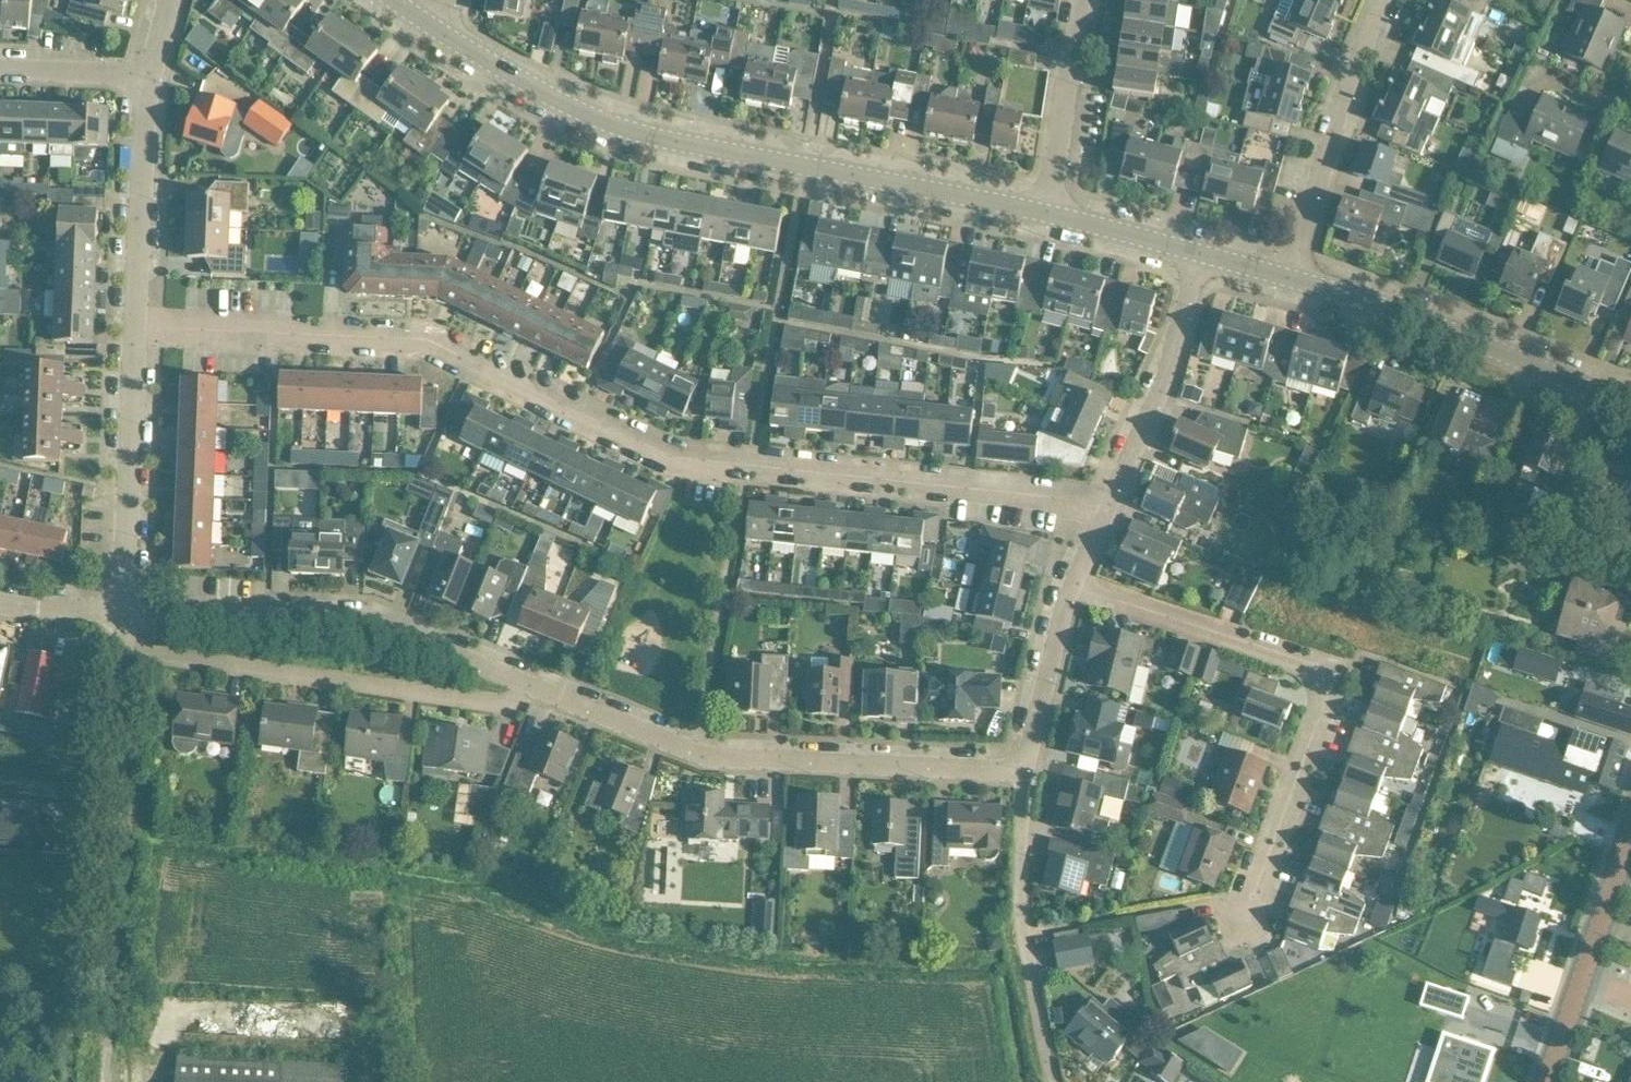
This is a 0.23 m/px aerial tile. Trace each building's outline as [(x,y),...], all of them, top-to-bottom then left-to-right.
[(5,28),(8,0),(0,0),(0,27),(5,28)] [(48,0),(8,0),(5,28),(29,31),(31,16),(44,18),(41,39),(42,39),(48,0)] [(68,15),(106,26),(109,13),(123,16),(128,0),(72,0),(68,15)] [(273,0),(218,0),(208,13),(222,23),(230,13),(240,20),(249,8),(261,17),(273,0)] [(261,17),(252,30),(264,38),(261,42),(285,58),(303,33),(290,24),(307,1),(306,0),(273,0),(261,17)] [(526,0),(490,0),(488,15),(523,20),(526,0)] [(562,16),(576,20),(581,0),(566,0),(562,16)] [(1029,3),(1050,7),(1049,13),(1059,14),(1061,0),(1029,0),(1029,3)] [(1168,4),(1141,0),(1129,0),(1126,22),(1176,30),(1179,6),(1168,4)] [(1215,11),(1225,14),(1228,0),(1219,0),(1215,11)] [(1336,15),(1300,0),(1283,0),(1268,35),(1298,47),(1304,31),(1327,41),(1334,25),(1330,24),(1333,16),(1335,17),(1336,15)] [(1300,0),(1336,15),(1337,13),(1335,12),(1338,5),(1342,6),(1345,0),(1300,0)] [(1489,4),(1480,0),(1461,0),(1458,7),(1443,0),(1434,0),(1429,12),(1433,14),(1430,21),(1427,20),(1426,22),(1462,38),(1468,23),(1473,25),(1477,16),(1483,18),(1489,4)] [(1608,54),(1613,42),(1618,44),(1626,26),(1599,14),(1604,0),(1573,0),(1569,10),(1581,15),(1564,53),(1601,70),(1608,54)] [(600,56),(608,18),(607,17),(609,3),(604,2),(604,3),(596,1),(592,1),(589,4),(587,7),(586,14),(583,13),(576,51),(600,56)] [(875,16),(877,6),(850,1),(849,11),(875,16)] [(608,18),(600,56),(604,56),(603,62),(618,65),(619,59),(624,60),(629,34),(634,34),(634,31),(649,34),(654,7),(639,4),(637,15),(629,13),(624,13),(621,15),(620,20),(608,18)] [(891,9),(877,6),(875,16),(889,18),(891,9)] [(691,43),(690,43),(678,40),(679,34),(674,27),(671,26),(671,25),(666,24),(668,10),(654,7),(649,34),(662,36),(660,48),(664,49),(659,76),(684,81),(691,43)] [(1218,37),(1225,14),(1215,11),(1207,10),(1204,34),(1218,37)] [(972,43),(975,25),(977,16),(951,11),(950,20),(946,38),(972,43)] [(921,33),(925,16),(907,12),(903,30),(921,33)] [(723,15),(721,25),(736,28),(738,18),(723,15)] [(946,38),(950,20),(925,16),(921,33),(946,38)] [(332,67),(358,30),(346,22),(343,26),(331,18),(315,42),(303,33),(285,58),(308,75),(320,59),(332,67)] [(1172,53),(1176,30),(1126,22),(1122,46),(1161,52),(1172,53)] [(1473,42),(1462,38),(1426,22),(1425,24),(1428,25),(1425,32),(1420,31),(1414,46),(1437,56),(1431,70),(1456,81),(1473,42)] [(545,23),(538,50),(552,53),(559,27),(545,23)] [(999,29),(975,25),(972,43),(990,47),(992,38),(998,39),(999,29)] [(1020,43),(1023,28),(1014,26),(1011,42),(1020,43)] [(691,43),(684,81),(707,85),(711,64),(730,68),(737,32),(718,28),(717,36),(693,32),(690,43),(691,43)] [(1047,32),(1023,28),(1020,43),(1044,48),(1047,32)] [(370,39),(358,30),(332,67),(345,76),(333,92),(356,109),(374,84),(362,75),(378,51),(367,44),(370,39)] [(737,32),(730,68),(742,70),(741,79),(746,80),(742,101),(766,105),(774,67),(777,50),(749,45),(751,34),(737,32)] [(1211,60),(1218,37),(1204,34),(1201,51),(1203,51),(1202,58),(1211,60)] [(1158,75),(1161,52),(1122,46),(1119,69),(1158,75)] [(1253,70),(1249,86),(1303,100),(1304,98),(1301,97),(1303,90),(1308,91),(1312,75),(1288,68),(1292,54),(1265,47),(1261,62),(1259,61),(1256,71),(1253,70)] [(813,93),(820,56),(796,51),(789,55),(787,69),(774,67),(766,105),(790,110),(794,89),(813,93)] [(1011,51),(1008,65),(1035,70),(1038,56),(1011,51)] [(1207,74),(1211,60),(1202,58),(1198,71),(1207,74)] [(865,124),(874,73),(846,68),(847,61),(833,59),(826,96),(844,99),(840,119),(865,124)] [(232,73),(238,66),(230,61),(225,68),(232,73)] [(404,118),(430,81),(417,72),(414,77),(403,69),(386,93),(374,84),(356,109),(392,134),(404,118)] [(1154,99),(1158,75),(1119,69),(1115,94),(1154,99)] [(913,102),(918,75),(891,70),(890,76),(874,73),(865,124),(888,129),(892,108),(912,112),(912,110),(913,102)] [(1450,95),(1456,81),(1431,70),(1425,83),(1396,71),(1389,86),(1393,88),(1390,95),(1388,94),(1387,96),(1422,112),(1428,114),(1434,99),(1445,104),(1449,95),(1450,95)] [(932,78),(918,75),(913,102),(927,105),(932,78)] [(442,89),(430,81),(404,118),(416,127),(404,143),(428,160),(432,154),(444,164),(461,141),(460,140),(435,122),(450,102),(438,94),(442,89)] [(1303,102),(1303,100),(1249,86),(1243,111),(1247,113),(1243,128),(1270,135),(1274,120),(1298,127),(1302,111),(1298,109),(1300,102),(1303,102)] [(983,115),(998,118),(999,110),(1003,91),(988,88),(983,115)] [(1204,117),(1211,90),(1202,88),(1194,115),(1204,117)] [(950,140),(959,90),(951,89),(943,94),(942,99),(933,97),(925,136),(950,140)] [(980,107),(970,105),(972,99),(966,91),(959,90),(950,140),(973,145),(980,107)] [(195,110),(186,138),(223,150),(222,154),(226,157),(230,159),(236,158),(239,154),(245,134),(236,121),(231,121),(236,106),(212,98),(200,94),(195,110)] [(1428,114),(1422,112),(1387,96),(1386,98),(1388,99),(1385,107),(1381,105),(1374,120),(1397,130),(1391,144),(1421,157),(1431,133),(1434,134),(1440,120),(1428,114)] [(1589,121),(1573,114),(1562,109),(1564,104),(1545,96),(1533,123),(1509,113),(1498,139),(1529,153),(1534,141),(1573,158),(1589,121)] [(261,103),(245,125),(277,147),(293,125),(261,103)] [(25,157),(26,145),(27,107),(2,105),(1,144),(0,156),(25,157)] [(50,146),(52,108),(27,107),(26,145),(50,146)] [(75,156),(77,109),(52,108),(50,146),(50,155),(75,156)] [(110,110),(77,109),(75,156),(75,160),(79,162),(84,163),(88,160),(91,156),(92,148),(108,148),(110,110)] [(1024,115),(999,110),(998,118),(992,148),(1016,153),(1024,115)] [(1147,184),(1157,146),(1142,142),(1144,137),(1133,134),(1135,128),(1114,122),(1110,150),(1127,155),(1121,179),(1137,183),(1138,179),(1145,181),(1145,183),(1147,184)] [(479,183),(508,139),(487,125),(474,147),(461,139),(460,140),(461,141),(444,164),(445,165),(441,170),(456,179),(460,171),(479,183)] [(1617,133),(1601,171),(1630,184),(1630,139),(1617,133)] [(528,152),(508,139),(479,183),(500,196),(499,200),(517,208),(530,180),(515,173),(528,152)] [(1194,172),(1201,146),(1186,142),(1184,148),(1174,145),(1173,150),(1157,146),(1147,184),(1149,184),(1150,182),(1158,184),(1156,188),(1172,192),(1179,169),(1194,172)] [(1387,186),(1397,156),(1363,145),(1354,174),(1387,186)] [(1241,157),(1216,150),(1201,146),(1194,172),(1208,176),(1201,200),(1218,205),(1219,200),(1226,202),(1226,205),(1228,206),(1238,168),(1241,157)] [(558,221),(575,171),(552,163),(544,187),(530,180),(517,208),(533,216),(535,214),(558,221)] [(1274,194),(1281,167),(1267,163),(1265,170),(1255,167),(1254,172),(1238,168),(1228,206),(1230,206),(1231,204),(1238,206),(1237,210),(1253,214),(1260,190),(1274,194)] [(598,179),(575,171),(558,221),(581,229),(579,236),(596,242),(603,221),(606,208),(590,203),(598,179)] [(250,184),(219,183),(218,198),(191,197),(190,227),(229,229),(230,212),(249,213),(250,184)] [(629,226),(636,188),(611,183),(606,208),(603,221),(629,226)] [(23,195),(24,185),(10,184),(10,194),(23,195)] [(37,186),(24,185),(23,195),(37,195),(37,186)] [(74,185),(74,192),(73,198),(106,199),(107,186),(74,185)] [(1438,216),(1443,202),(1401,187),(1396,202),(1408,206),(1438,216)] [(653,230),(660,192),(636,188),(629,226),(653,230)] [(73,205),(73,198),(74,192),(48,190),(48,204),(61,204),(73,205)] [(675,250),(685,197),(660,192),(653,230),(666,233),(664,245),(666,248),(675,250)] [(1370,249),(1380,221),(1401,228),(1408,206),(1396,202),(1374,195),(1370,207),(1346,199),(1336,228),(1352,234),(1350,242),(1370,249)] [(685,197),(675,250),(700,254),(703,240),(709,201),(685,197)] [(105,213),(106,199),(73,198),(73,205),(61,204),(59,243),(98,245),(99,212),(105,213)] [(726,244),(734,206),(709,201),(703,240),(726,244)] [(751,249),(758,211),(734,206),(726,244),(723,262),(734,264),(738,246),(751,249)] [(776,254),(783,215),(758,211),(751,249),(776,254)] [(1474,276),(1486,248),(1451,234),(1458,218),(1445,212),(1434,236),(1446,241),(1438,261),(1474,276)] [(343,227),(341,264),(347,264),(346,280),(354,281),(362,273),(368,280),(360,288),(360,296),(435,299),(441,300),(588,371),(605,335),(476,273),(490,243),(478,237),(464,267),(449,260),(403,258),(403,250),(387,250),(388,230),(385,230),(385,219),(365,218),(364,228),(343,227)] [(838,270),(846,227),(820,222),(817,237),(804,235),(798,269),(812,271),(813,265),(838,270)] [(228,246),(229,229),(190,227),(188,258),(216,259),(215,274),(246,276),(247,247),(228,246)] [(875,284),(885,234),(846,227),(838,270),(862,275),(861,281),(875,284)] [(915,285),(923,242),(885,234),(875,284),(889,286),(890,280),(915,285)] [(1552,280),(1567,245),(1541,234),(1530,258),(1517,252),(1501,288),(1529,300),(1540,274),(1552,280)] [(1503,240),(1493,235),(1487,249),(1497,253),(1503,240)] [(7,266),(8,253),(11,253),(11,241),(0,241),(0,265),(7,266)] [(953,296),(962,246),(948,244),(947,246),(923,242),(915,285),(939,289),(939,293),(953,296)] [(97,269),(98,245),(59,243),(58,268),(97,269)] [(499,261),(504,250),(490,243),(485,255),(499,261)] [(992,299),(1000,256),(976,252),(976,249),(962,246),(953,296),(950,310),(964,313),(965,310),(989,314),(992,299)] [(522,252),(515,266),(529,272),(536,258),(522,252)] [(1030,312),(1041,261),(1025,258),(1025,261),(1000,256),(992,299),(1017,304),(1016,309),(1030,312)] [(1069,317),(1081,275),(1057,268),(1057,266),(1041,261),(1030,312),(1044,316),(1045,311),(1069,317)] [(1614,312),(1630,273),(1601,261),(1595,276),(1580,270),(1571,289),(1567,288),(1557,312),(1585,324),(1594,304),(1614,312)] [(7,266),(0,265),(0,290),(9,291),(9,280),(7,279),(7,266)] [(619,277),(620,268),(607,265),(604,283),(617,289),(619,277)] [(96,294),(97,269),(58,268),(57,293),(96,294)] [(634,270),(620,268),(619,277),(632,280),(634,270)] [(668,286),(669,276),(656,274),(655,284),(668,286)] [(1106,333),(1119,283),(1105,279),(1105,281),(1081,275),(1069,317),(1093,324),(1092,329),(1106,333)] [(683,279),(669,276),(668,286),(681,288),(683,279)] [(717,295),(719,285),(705,283),(704,292),(717,295)] [(1133,287),(1119,283),(1106,333),(1119,336),(1121,331),(1145,338),(1157,296),(1132,289),(1133,287)] [(744,289),(719,285),(717,295),(742,299),(744,289)] [(1613,332),(1626,338),(1624,341),(1630,344),(1630,289),(1613,332)] [(6,302),(9,302),(9,291),(0,290),(0,315),(5,316),(6,302)] [(767,303),(768,294),(755,291),(753,301),(767,303)] [(94,319),(96,294),(57,293),(46,292),(44,317),(56,318),(94,319)] [(707,311),(708,301),(683,297),(681,306),(707,311)] [(1238,364),(1250,322),(1226,315),(1227,313),(1212,308),(1198,358),(1212,362),(1214,357),(1238,364)] [(804,311),(790,309),(789,319),(802,321),(804,311)] [(737,315),(735,326),(757,330),(759,319),(737,315)] [(93,344),(94,319),(56,318),(55,342),(38,341),(37,357),(99,359),(100,344),(93,344)] [(854,321),(852,331),(866,333),(868,323),(854,321)] [(1250,322),(1238,364),(1263,371),(1268,354),(1280,357),(1288,331),(1274,327),(1274,329),(1250,322)] [(881,326),(868,323),(866,333),(879,336),(881,326)] [(805,340),(807,330),(793,328),(791,338),(805,340)] [(807,330),(805,340),(830,345),(832,335),(807,330)] [(1313,386),(1325,344),(1301,337),(1302,335),(1288,331),(1280,357),(1274,380),(1286,384),(1288,379),(1313,386)] [(943,348),(945,338),(931,336),(929,345),(943,348)] [(854,349),(856,340),(843,337),(841,347),(854,349)] [(639,395),(654,363),(632,353),(636,345),(622,338),(599,386),(613,393),(614,392),(622,396),(626,389),(639,395)] [(959,341),(945,338),(943,348),(957,351),(959,341)] [(1001,342),(986,338),(985,351),(999,354),(1001,342)] [(870,342),(856,340),(854,349),(868,352),(870,342)] [(1349,351),(1325,344),(1313,386),(1338,394),(1343,376),(1357,381),(1370,355),(1350,349),(1349,351)] [(903,359),(904,349),(891,346),(889,356),(903,359)] [(1037,349),(1021,348),(1020,358),(1036,360),(1037,349)] [(918,351),(904,349),(903,359),(917,361),(918,351)] [(953,368),(954,358),(940,355),(938,366),(953,368)] [(1083,363),(1069,357),(1065,369),(1079,374),(1083,363)] [(968,361),(954,358),(953,368),(966,371),(968,361)] [(658,413),(677,374),(654,363),(639,395),(652,402),(648,409),(658,413)] [(28,366),(28,381),(85,384),(85,381),(82,378),(65,377),(65,367),(28,366)] [(1001,367),(989,366),(988,378),(1000,379),(1001,367)] [(748,404),(755,368),(734,368),(733,372),(714,370),(711,384),(710,384),(710,386),(707,418),(707,419),(721,421),(721,429),(730,430),(730,431),(746,433),(748,404)] [(1,369),(1,397),(26,396),(26,369),(1,369)] [(1067,387),(1057,410),(1097,428),(1107,405),(1110,406),(1116,392),(1070,372),(1064,386),(1067,387)] [(1413,420),(1425,390),(1412,385),(1413,383),(1386,372),(1382,382),(1368,377),(1351,419),(1368,426),(1373,413),(1397,423),(1400,415),(1413,420)] [(306,411),(307,375),(281,374),(279,410),(306,411)] [(707,418),(710,386),(699,385),(677,374),(658,413),(667,418),(671,411),(684,417),(685,416),(707,418)] [(332,412),(334,377),(307,375),(306,411),(332,412)] [(358,413),(360,378),(334,377),(332,412),(358,413)] [(776,377),(771,427),(786,428),(785,437),(796,438),(800,394),(801,379),(776,377)] [(385,415),(386,379),(360,378),(358,413),(385,415)] [(218,404),(219,380),(183,379),(182,403),(218,404)] [(411,416),(412,380),(386,379),(385,415),(411,416)] [(801,379),(800,394),(796,438),(806,439),(807,430),(821,432),(826,390),(827,382),(825,380),(801,379)] [(424,380),(412,380),(411,416),(421,416),(421,430),(437,430),(438,389),(423,388),(424,380)] [(85,400),(85,384),(28,381),(27,397),(85,400)] [(830,387),(826,390),(821,432),(835,433),(834,442),(845,443),(851,386),(851,385),(842,384),(837,384),(830,387)] [(1205,391),(1186,385),(1182,398),(1200,403),(1205,391)] [(851,386),(845,443),(855,444),(856,436),(871,437),(876,390),(876,389),(851,386)] [(894,449),(900,392),(876,390),(871,437),(885,439),(884,447),(894,449)] [(925,395),(900,392),(894,449),(905,450),(906,441),(920,442),(924,407),(925,395)] [(484,452),(500,419),(486,413),(490,406),(481,402),(481,400),(467,394),(455,420),(468,426),(461,441),(484,452)] [(259,396),(259,406),(272,407),(272,397),(259,396)] [(1423,444),(1429,446),(1431,441),(1458,452),(1455,457),(1484,469),(1495,443),(1467,432),(1477,408),(1449,396),(1439,420),(1434,418),(1423,444)] [(85,403),(85,400),(27,397),(27,413),(63,415),(63,405),(81,406),(85,403)] [(217,428),(218,404),(182,403),(181,426),(217,428)] [(997,405),(984,404),(983,418),(996,419),(997,405)] [(1260,418),(1264,406),(1257,404),(1251,407),(1248,414),(1260,418)] [(271,417),(272,407),(259,406),(258,416),(271,417)] [(944,454),(949,410),(924,407),(920,442),(934,444),(933,453),(944,454)] [(974,412),(949,410),(944,454),(954,455),(955,446),(970,448),(974,412)] [(1087,450),(1097,428),(1057,410),(1048,432),(1043,431),(1041,432),(1039,433),(1038,436),(993,431),(994,424),(981,423),(977,459),(1036,465),(1036,462),(1083,466),(1089,451),(1087,450)] [(63,424),(63,415),(27,413),(26,430),(83,432),(83,428),(80,425),(63,424)] [(1240,459),(1249,427),(1205,414),(1204,414),(1209,416),(1202,430),(1181,421),(1174,437),(1178,439),(1172,452),(1191,461),(1189,465),(1203,471),(1205,467),(1208,468),(1215,452),(1240,459)] [(506,462),(525,423),(516,418),(512,425),(500,419),(484,452),(506,462)] [(529,473),(545,440),(531,434),(535,427),(525,423),(506,462),(529,473)] [(216,452),(217,428),(181,426),(180,450),(216,452)] [(83,448),(83,432),(26,430),(25,445),(83,448)] [(1558,467),(1568,442),(1539,430),(1524,465),(1541,472),(1534,488),(1552,495),(1563,469),(1558,467)] [(552,483),(570,444),(561,439),(557,446),(545,440),(529,473),(552,483)] [(1605,468),(1612,449),(1590,440),(1582,460),(1605,468)] [(257,443),(257,453),(270,454),(270,444),(257,443)] [(574,494),(589,461),(576,455),(580,448),(570,444),(552,483),(574,494)] [(83,450),(83,448),(25,445),(25,461),(61,463),(62,452),(79,453),(83,450)] [(1321,448),(1307,445),(1304,453),(1308,460),(1317,462),(1321,448)] [(215,475),(216,452),(180,450),(179,474),(215,475)] [(302,465),(302,452),(292,451),(292,464),(302,465)] [(312,452),(302,452),(302,465),(312,465),(312,452)] [(269,464),(270,454),(257,453),(256,463),(269,464)] [(349,467),(349,454),(339,453),(339,466),(349,467)] [(359,467),(359,454),(349,454),(349,467),(359,467)] [(396,469),(396,455),(386,455),(386,468),(396,469)] [(406,469),(406,456),(396,455),(396,469),(406,469)] [(597,504),(615,465),(606,460),(602,468),(589,461),(574,494),(597,504)] [(269,478),(269,464),(256,463),(256,477),(269,478)] [(619,515),(634,483),(621,476),(625,469),(615,465),(597,504),(619,515)] [(11,471),(1,469),(0,473),(0,482),(8,484),(11,471)] [(21,473),(11,471),(8,484),(18,486),(21,473)] [(321,492),(322,473),(277,472),(276,490),(321,492)] [(214,499),(215,475),(179,474),(178,497),(214,499)] [(1155,479),(1142,509),(1174,524),(1179,512),(1209,526),(1223,493),(1181,474),(1176,486),(1154,477),(1153,478),(1155,479)] [(268,491),(269,478),(256,477),(255,490),(268,491)] [(53,493),(56,480),(46,478),(43,491),(53,493)] [(66,482),(56,480),(53,493),(63,495),(66,482)] [(662,517),(674,491),(660,485),(660,486),(651,482),(647,489),(634,483),(619,515),(614,526),(637,536),(641,525),(642,526),(649,511),(662,517)] [(490,499),(494,490),(481,484),(477,494),(490,499)] [(94,499),(96,488),(85,486),(83,497),(94,499)] [(439,533),(440,532),(455,493),(438,487),(422,527),(439,533)] [(255,490),(255,500),(268,501),(268,491),(255,490)] [(507,495),(494,490),(490,499),(503,505),(507,495)] [(213,523),(214,499),(178,497),(178,521),(213,523)] [(1408,504),(1406,497),(1397,499),(1399,507),(1408,504)] [(772,543),(777,500),(766,499),(765,507),(750,505),(747,541),(772,543)] [(267,511),(268,501),(255,500),(254,510),(267,511)] [(797,546),(801,510),(786,509),(787,501),(777,500),(772,543),(797,546)] [(1549,537),(1561,508),(1546,502),(1534,530),(1549,537)] [(536,519),(540,509),(527,504),(523,513),(536,519)] [(822,548),(826,505),(816,504),(815,512),(801,510),(797,546),(822,548)] [(846,551),(850,516),(836,514),(837,506),(826,505),(822,548),(846,551)] [(552,515),(540,509),(536,519),(548,524),(552,515)] [(482,523),(500,530),(505,516),(487,510),(482,523)] [(871,554),(876,511),(865,510),(864,517),(850,516),(846,551),(871,554)] [(896,556),(900,521),(885,520),(886,512),(876,511),(871,554),(896,556)] [(900,521),(896,556),(921,559),(920,571),(932,572),(935,555),(936,555),(940,516),(924,515),(924,516),(915,515),(914,523),(900,521)] [(24,524),(1,519),(0,524),(0,558),(4,559),(6,551),(17,554),(24,524)] [(275,519),(274,549),(292,550),(291,574),(318,575),(319,536),(320,521),(294,519),(275,519)] [(383,549),(374,573),(402,585),(418,544),(417,544),(421,535),(385,520),(375,545),(383,549)] [(212,546),(213,523),(178,521),(177,545),(212,546)] [(319,536),(318,575),(344,576),(345,562),(364,562),(365,522),(320,521),(319,536)] [(582,538),(586,529),(573,523),(569,533),(582,538)] [(39,566),(46,528),(24,524),(17,554),(28,556),(27,563),(39,566)] [(993,547),(988,569),(1023,577),(1026,563),(1034,564),(1036,555),(1038,555),(1041,540),(984,527),(980,544),(993,547)] [(69,533),(46,528),(39,566),(49,568),(51,560),(63,563),(69,533)] [(598,534),(586,529),(582,538),(594,543),(598,534)] [(1131,533),(1115,569),(1157,588),(1158,585),(1163,586),(1166,583),(1168,580),(1167,576),(1164,573),(1170,558),(1174,560),(1182,542),(1154,529),(1149,541),(1131,533)] [(460,609),(477,568),(458,561),(463,548),(460,541),(440,532),(439,533),(420,580),(434,586),(430,596),(460,609)] [(253,538),(253,548),(266,548),(266,538),(253,538)] [(211,570),(212,546),(177,545),(176,569),(211,570)] [(265,558),(266,548),(253,548),(252,557),(265,558)] [(548,637),(562,601),(545,594),(548,560),(534,554),(528,568),(521,585),(533,590),(519,625),(548,637)] [(935,555),(932,572),(930,580),(940,582),(945,557),(936,555),(935,555)] [(509,616),(521,585),(528,568),(508,560),(501,563),(495,576),(477,568),(460,609),(490,621),(494,611),(509,616)] [(1023,577),(988,569),(977,566),(971,590),(982,593),(1025,603),(1026,604),(1026,602),(1025,602),(1027,592),(1020,590),(1023,577)] [(1244,614),(1263,577),(1243,568),(1225,605),(1244,614)] [(1615,636),(1625,601),(1597,593),(1599,586),(1573,579),(1568,597),(1571,603),(1561,636),(1583,643),(1580,654),(1614,663),(1622,635),(1621,635),(1620,638),(1615,636)] [(579,608),(562,601),(548,637),(576,648),(583,632),(596,637),(616,588),(601,581),(579,608)] [(766,594),(768,584),(754,582),(752,592),(766,594)] [(782,585),(768,584),(766,594),(780,595),(782,585)] [(816,599),(817,589),(803,587),(802,597),(816,599)] [(831,590),(817,589),(816,599),(830,600),(831,590)] [(971,590),(965,615),(976,618),(973,631),(1001,638),(1004,624),(1012,626),(1015,611),(1023,613),(1025,603),(982,593),(971,590)] [(853,593),(852,603),(865,604),(866,598),(867,594),(853,593)] [(891,601),(866,598),(865,604),(864,612),(890,615),(891,601)] [(891,601),(890,615),(899,615),(900,601),(891,601)] [(902,616),(901,644),(921,644),(922,619),(921,618),(902,616)] [(1098,652),(1090,685),(1129,695),(1142,640),(1104,630),(1103,634),(1097,632),(1093,651),(1098,652)] [(1168,668),(1193,676),(1202,649),(1177,641),(1168,668)] [(9,648),(0,647),(0,693),(9,648)] [(1212,683),(1222,656),(1202,649),(1193,676),(1212,683)] [(1555,683),(1562,662),(1520,649),(1514,670),(1555,683)] [(49,719),(61,660),(28,654),(16,712),(49,719)] [(730,668),(729,691),(737,691),(736,712),(769,714),(770,694),(787,695),(789,657),(763,655),(762,670),(730,668)] [(831,660),(831,662),(814,661),(813,672),(811,672),(809,716),(838,717),(840,690),(853,690),(854,661),(831,660)] [(1380,684),(1372,704),(1406,716),(1412,700),(1441,703),(1447,687),(1381,662),(1374,681),(1380,684)] [(918,708),(919,677),(919,672),(901,671),(901,676),(867,674),(865,718),(899,719),(899,723),(917,724),(918,708)] [(941,675),(941,678),(919,677),(918,708),(940,709),(939,721),(974,722),(975,706),(998,707),(1000,678),(976,677),(976,676),(967,676),(964,672),(954,672),(951,675),(941,675)] [(1292,705),(1270,697),(1275,682),(1248,672),(1238,699),(1248,703),(1243,718),(1280,731),(1284,720),(1286,721),(1292,705)] [(1577,717),(1597,724),(1630,735),(1630,709),(1622,706),(1625,696),(1588,683),(1577,717)] [(181,695),(175,737),(174,744),(176,750),(181,754),(189,755),(194,753),(198,749),(199,740),(234,745),(240,698),(219,696),(219,701),(181,695)] [(1075,724),(1068,753),(1110,763),(1112,767),(1116,770),(1120,771),(1125,769),(1127,766),(1132,744),(1120,742),(1124,726),(1116,724),(1120,707),(1090,700),(1084,726),(1075,724)] [(1400,732),(1406,716),(1372,704),(1365,724),(1359,722),(1352,740),(1418,765),(1424,749),(1400,732)] [(300,710),(267,705),(261,746),(301,751),(298,772),(326,776),(332,734),(315,732),(318,709),(301,706),(300,710)] [(1499,722),(1511,726),(1538,735),(1543,718),(1504,705),(1499,722)] [(402,721),(353,714),(347,755),(385,761),(387,781),(409,784),(414,747),(399,745),(402,721)] [(2,718),(0,729),(0,731),(21,736),(24,722),(2,718)] [(490,733),(473,731),(430,725),(424,768),(484,776),(487,758),(490,733)] [(1504,726),(1496,751),(1613,790),(1616,780),(1623,761),(1600,753),(1599,756),(1570,746),(1570,747),(1569,748),(1504,726)] [(1575,730),(1570,746),(1599,756),(1600,753),(1623,761),(1627,748),(1575,730)] [(517,754),(505,786),(529,796),(538,774),(563,783),(578,744),(552,734),(552,735),(543,732),(532,760),(517,754)] [(1412,781),(1418,765),(1352,740),(1345,759),(1351,761),(1344,782),(1377,794),(1383,778),(1412,781)] [(1248,815),(1267,763),(1229,750),(1210,801),(1248,815)] [(608,788),(595,782),(585,806),(600,812),(602,806),(626,816),(621,828),(642,836),(657,778),(643,773),(642,775),(617,765),(608,788)] [(1062,798),(1054,827),(1091,836),(1106,840),(1110,822),(1095,818),(1100,801),(1105,797),(1125,802),(1130,781),(1096,773),(1093,787),(1062,779),(1057,797),(1062,798)] [(1489,804),(1498,777),(1485,773),(1476,800),(1489,804)] [(1159,793),(1173,798),(1179,782),(1165,777),(1159,793)] [(1371,810),(1377,794),(1344,782),(1336,802),(1330,800),(1323,818),(1389,842),(1394,827),(1371,810)] [(485,818),(496,788),(472,785),(468,816),(485,818)] [(1150,807),(1151,792),(1138,791),(1137,806),(1150,807)] [(724,794),(687,793),(684,839),(722,840),(722,835),(767,838),(769,807),(752,806),(751,812),(723,810),(724,794)] [(1576,819),(1583,800),(1562,793),(1556,812),(1576,819)] [(1182,823),(1189,807),(1156,794),(1150,811),(1182,823)] [(839,800),(800,798),(798,849),(785,848),(784,870),(810,871),(810,851),(836,852),(835,859),(854,859),(856,819),(838,819),(839,800)] [(870,802),(869,819),(874,819),(873,846),(897,847),(895,878),(919,879),(921,824),(906,823),(906,804),(894,804),(894,803),(870,802)] [(950,825),(934,825),(933,867),(949,867),(950,849),(977,850),(982,857),(986,859),(992,860),(996,857),(999,851),(1000,851),(1002,807),(980,806),(980,808),(968,808),(968,806),(950,805),(950,825)] [(1416,809),(1404,850),(1417,853),(1429,813),(1416,809)] [(78,857),(81,831),(46,827),(47,816),(0,811),(0,848),(78,857)] [(226,832),(228,814),(216,812),(214,831),(226,832)] [(1383,858),(1389,842),(1323,818),(1316,836),(1322,839),(1315,859),(1348,872),(1355,856),(1383,858)] [(291,838),(308,840),(309,825),(293,823),(291,838)] [(1196,826),(1178,874),(1213,887),(1223,860),(1227,861),(1234,841),(1196,826)] [(1051,857),(1044,887),(1080,895),(1083,881),(1107,887),(1115,855),(1051,839),(1047,856),(1051,857)] [(1342,888),(1348,872),(1315,859),(1307,880),(1301,878),(1294,896),(1360,920),(1365,904),(1342,888)] [(1384,869),(1379,881),(1393,887),(1398,874),(1384,869)] [(1512,879),(1505,900),(1518,904),(1523,890),(1543,896),(1548,880),(1527,874),(1524,883),(1512,879)] [(1360,920),(1294,896),(1287,914),(1293,916),(1285,938),(1319,950),(1333,951),(1339,935),(1354,936),(1360,920)] [(1479,897),(1475,910),(1512,923),(1506,941),(1495,938),(1482,976),(1511,986),(1516,973),(1508,970),(1516,946),(1529,950),(1540,917),(1517,909),(1516,909),(1479,897)] [(1426,924),(1429,912),(1408,906),(1405,918),(1426,924)] [(1178,975),(1225,953),(1216,935),(1211,938),(1201,917),(1169,932),(1176,949),(1154,967),(1161,982),(1178,975)] [(773,939),(774,923),(757,922),(756,937),(773,939)] [(1088,936),(1055,942),(1060,970),(1093,964),(1088,936)] [(1293,974),(1281,948),(1267,954),(1279,980),(1293,974)] [(1230,965),(1225,953),(1178,975),(1185,990),(1213,985),(1220,1001),(1253,986),(1241,960),(1230,965)] [(1428,985),(1421,1006),(1463,1019),(1470,998),(1428,985)] [(1092,1001),(1066,1033),(1081,1045),(1084,1042),(1109,1063),(1133,1034),(1142,1024),(1111,998),(1102,1009),(1092,1001)] [(1541,1056),(1548,1029),(1503,1019),(1507,1002),(1490,998),(1479,1042),(1541,1056)] [(1205,1029),(1178,1041),(1231,1074),(1241,1058),(1229,1051),(1232,1046),(1205,1029)] [(1427,1081),(1486,1081),(1496,1050),(1443,1033),(1427,1081)] [(1184,1063),(1152,1045),(1141,1062),(1153,1070),(1151,1074),(1163,1081),(1173,1081),(1184,1063)] [(185,1081),(357,1081),(357,1079),(343,1079),(343,1066),(185,1064),(185,1081)]
